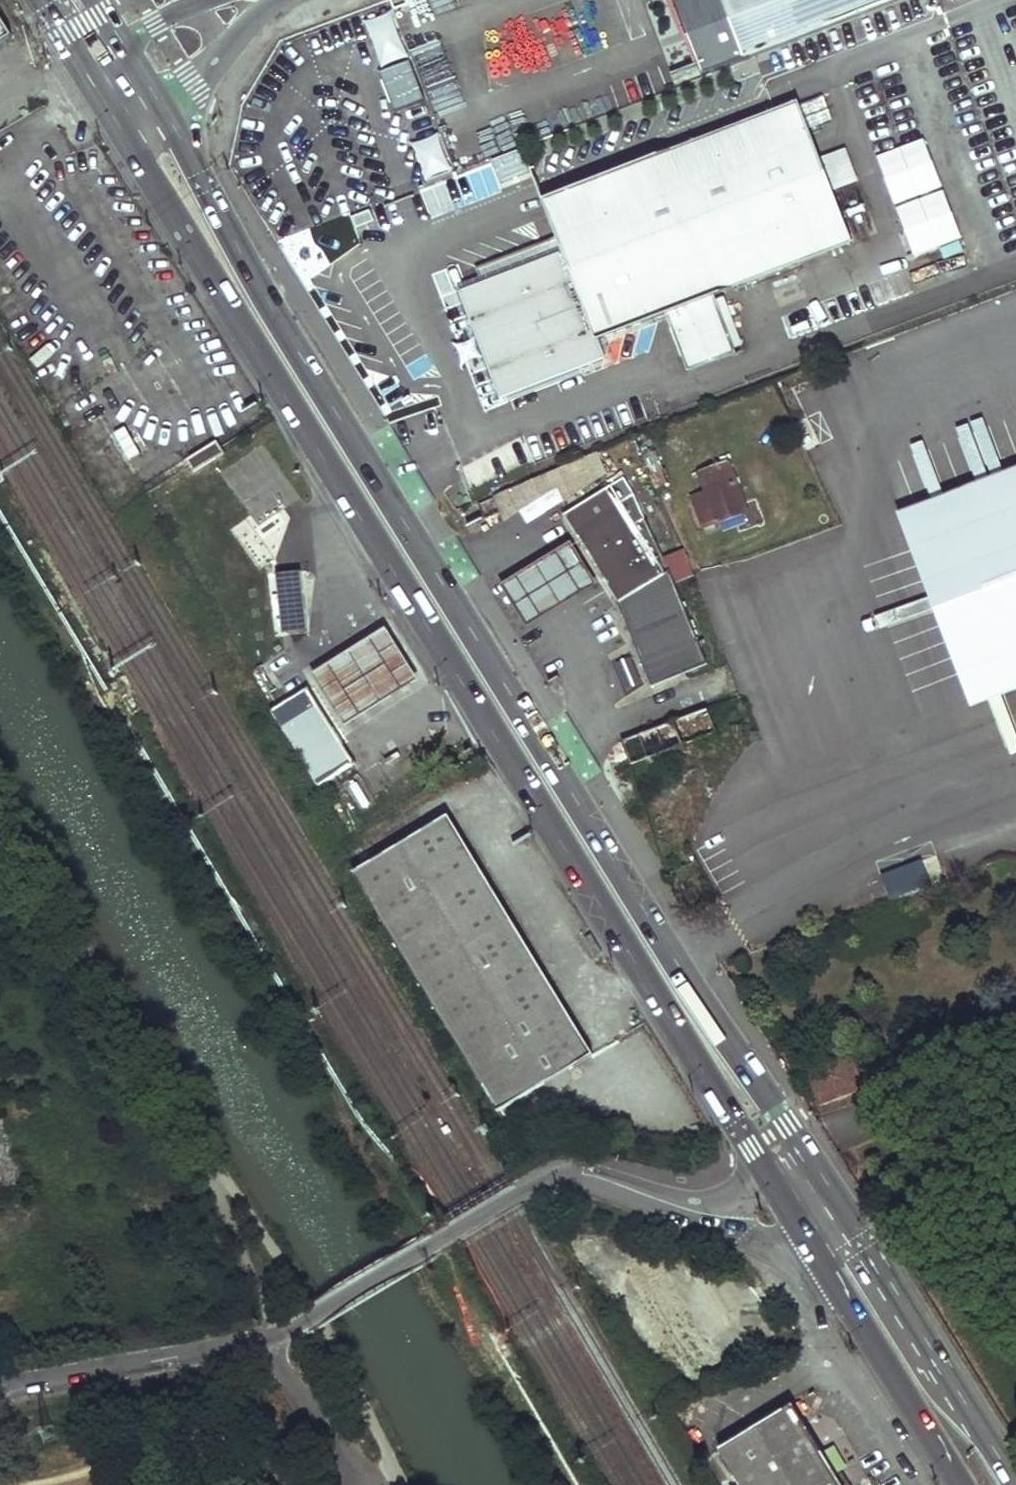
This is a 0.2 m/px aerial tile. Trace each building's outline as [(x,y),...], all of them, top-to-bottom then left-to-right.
[(751,58),(903,0),(729,0),(751,58)] [(394,11),(366,16),(374,63),(403,58),(394,11)] [(9,38),(0,23),(0,44),(9,38)] [(407,58),(379,68),(393,107),(421,97),(407,58)] [(856,241),(803,103),(745,125),(546,202),(559,236),(478,266),(485,285),(471,291),(510,392),(606,355),(600,339),(670,313),(692,370),(740,352),(718,294),(798,264),(856,241)] [(411,139),(420,180),(449,173),(439,132),(411,139)] [(874,152),(910,254),(960,236),(923,134),(874,152)] [(498,180),(527,170),(518,147),(490,156),(498,180)] [(129,427),(119,433),(134,456),(143,450),(129,427)] [(184,461),(191,472),(221,454),(215,443),(184,461)] [(491,495),(501,518),(518,510),(521,517),(608,476),(595,447),(491,495)] [(749,510),(730,461),(709,469),(711,475),(704,478),(709,491),(693,497),(704,526),(749,510)] [(669,481),(664,468),(651,473),(656,486),(669,481)] [(987,680),(926,522),(1015,488),(1015,469),(903,512),(976,703),(1015,688),(1015,669),(987,680)] [(626,485),(567,520),(620,609),(667,581),(638,533),(624,509),(637,502),(626,485)] [(926,522),(987,680),(1015,669),(1015,488),(926,522)] [(637,502),(624,509),(638,533),(647,528),(637,502)] [(234,577),(264,574),(261,547),(231,551),(234,577)] [(569,551),(503,590),(528,632),(595,593),(569,551)] [(276,575),(282,634),(307,632),(301,573),(276,575)] [(667,581),(620,609),(652,693),(709,671),(672,578),(667,581)] [(310,676),(343,729),(417,682),(384,630),(310,676)] [(621,686),(639,682),(633,655),(616,658),(621,686)] [(302,687),(269,709),(316,784),(353,761),(331,725),(327,728),(302,687)] [(718,731),(708,708),(623,740),(632,763),(639,762),(640,766),(686,749),(684,744),(718,731)] [(354,861),(485,1107),(584,1055),(454,808),(354,861)] [(862,1083),(850,1050),(808,1065),(823,1104),(872,1088),(870,1081),(862,1083)] [(792,1407),(704,1460),(719,1484),(840,1484),(792,1407)]
